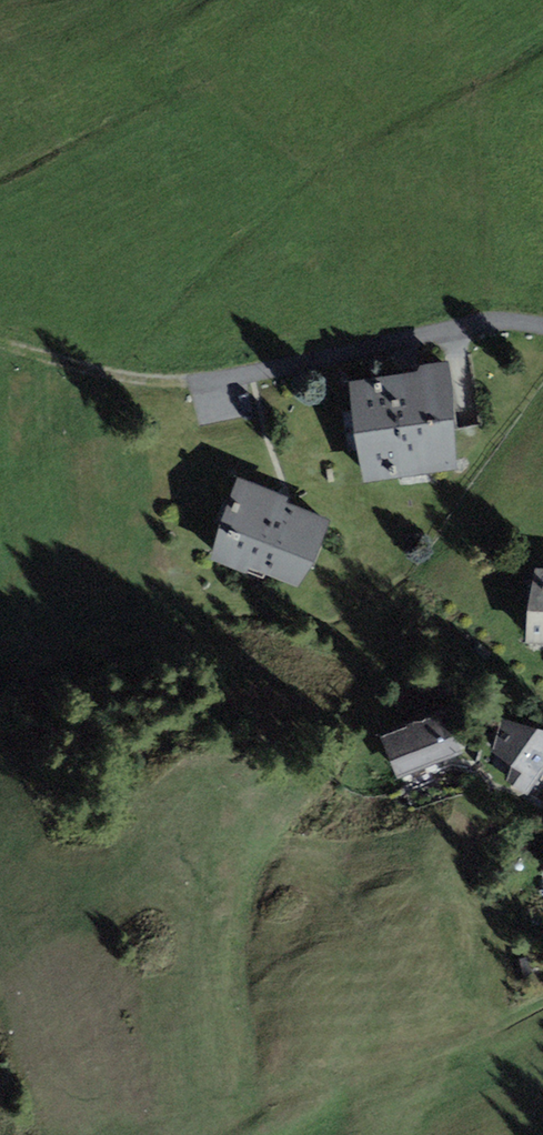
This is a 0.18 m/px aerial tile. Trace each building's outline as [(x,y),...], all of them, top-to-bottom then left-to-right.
[(349,381),(362,482),(460,469),(446,361),(417,365),(418,372),(349,381)] [(239,479),(208,559),(247,573),(249,568),(301,588),(328,519),(287,503),(289,498),(239,479)] [(535,568),(527,611),(525,643),(531,644),(530,650),(542,650),(542,568),(535,568)] [(445,709),(380,734),(397,778),(462,753),(445,709)] [(499,717),(489,750),(511,767),(504,779),(527,796),(542,771),(542,731),(499,717)]
